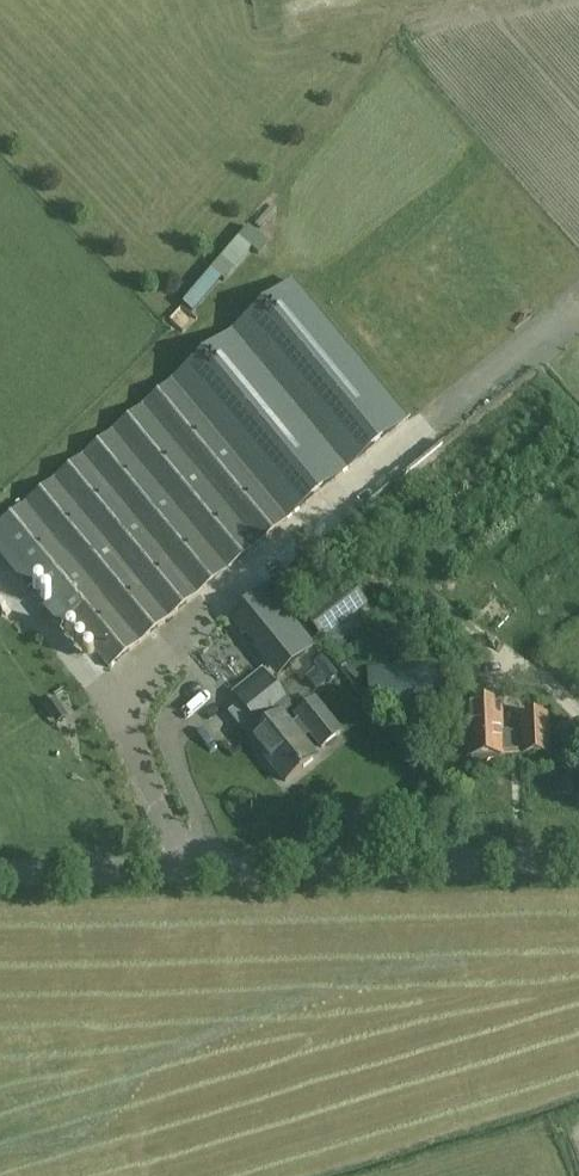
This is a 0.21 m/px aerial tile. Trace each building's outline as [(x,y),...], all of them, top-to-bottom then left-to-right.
[(266,243),(247,226),(181,303),(192,312),(221,279),(224,281),(251,249),(257,254),(266,243)] [(310,501),(405,423),(290,283),(196,362),(310,501)] [(0,523),(0,559),(25,590),(32,585),(103,671),(310,501),(196,362),(0,523)] [(348,582),(303,618),(321,641),(322,640),(331,651),(359,629),(350,617),(366,605),(348,582)] [(230,619),(245,637),(278,679),(315,649),(267,589),(230,619)] [(337,676),(325,661),(317,667),(319,670),(308,679),(316,690),(327,681),(329,683),(337,676)] [(430,664),(401,666),(399,668),(367,669),(369,697),(378,710),(433,708),(430,664)] [(268,677),(238,701),(260,729),(250,737),(285,781),(315,757),(301,740),(309,733),(321,747),(339,732),(313,700),(295,715),(298,719),(290,726),(281,714),(291,705),(268,677)] [(56,700),(44,707),(50,717),(62,709),(56,700)] [(500,705),(493,705),(493,704),(474,704),(474,705),(468,705),(468,718),(467,718),(469,757),(473,757),(473,761),(477,765),(485,764),(489,760),(489,757),(502,756),(502,753),(520,752),(520,756),(547,755),(545,717),(519,718),(520,731),(501,731),(500,705)] [(549,778),(551,764),(533,762),(531,776),(549,778)]
